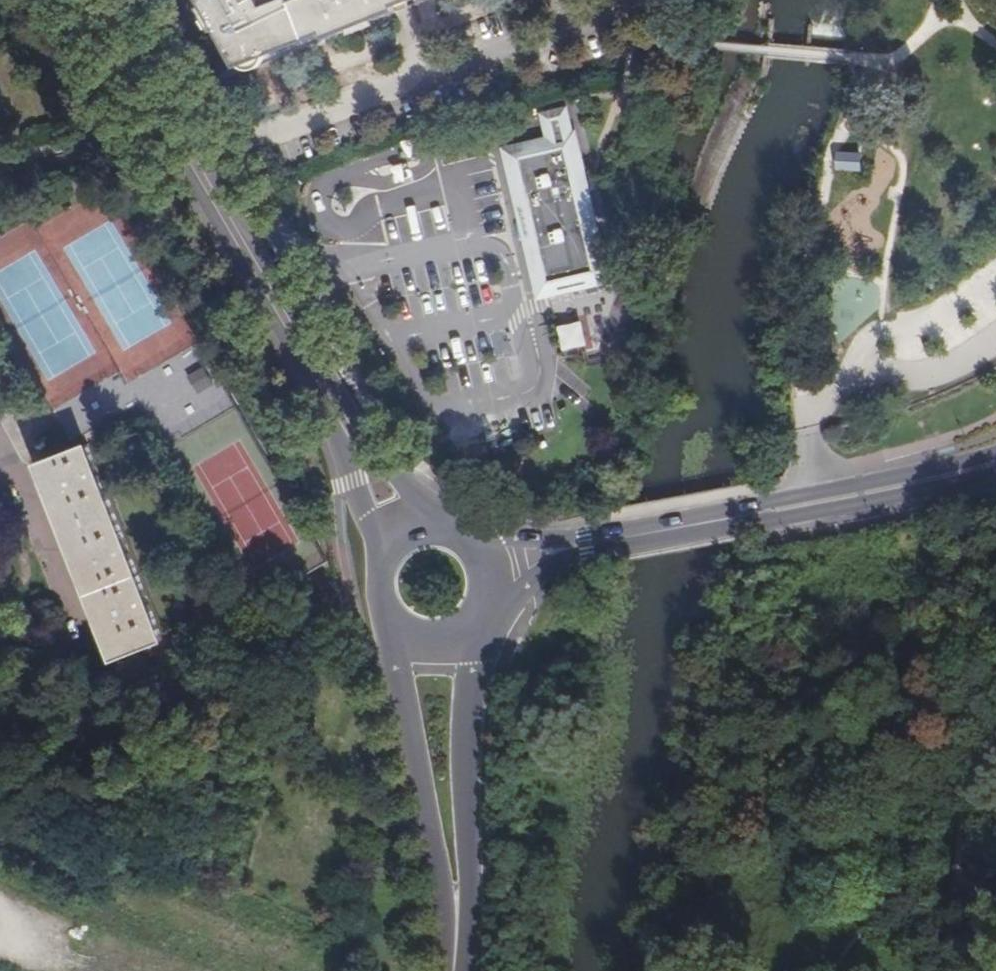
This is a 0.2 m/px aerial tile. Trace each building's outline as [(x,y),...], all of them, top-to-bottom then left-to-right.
[(204,5),(206,5),(209,9),(222,33),(225,36),(222,38),(241,70),(248,68),(272,58),(310,44),(293,0),(289,0),(284,2),(283,0),(201,0),(204,5)] [(310,44),(327,38),(313,0),(293,0),(310,44)] [(327,38),(330,45),(348,38),(346,36),(351,34),(377,24),(381,22),(383,25),(397,20),(402,10),(429,0),(313,0),(327,38)] [(402,10),(405,17),(433,8),(429,0),(402,10)] [(222,33),(209,9),(203,12),(216,36),(222,33)] [(377,24),(351,34),(353,39),(380,31),(377,24)] [(272,65),(272,58),(248,68),(251,72),(256,74),(267,72),(272,65)] [(569,120),(549,125),(554,149),(516,158),(520,176),(517,177),(546,304),(610,289),(581,162),(579,163),(569,120)] [(869,152),(855,151),(853,167),(868,167),(869,152)] [(565,350),(590,345),(585,321),(560,326),(565,350)] [(200,366),(171,383),(188,411),(216,394),(200,366)] [(83,443),(35,463),(109,658),(159,639),(83,443)]
